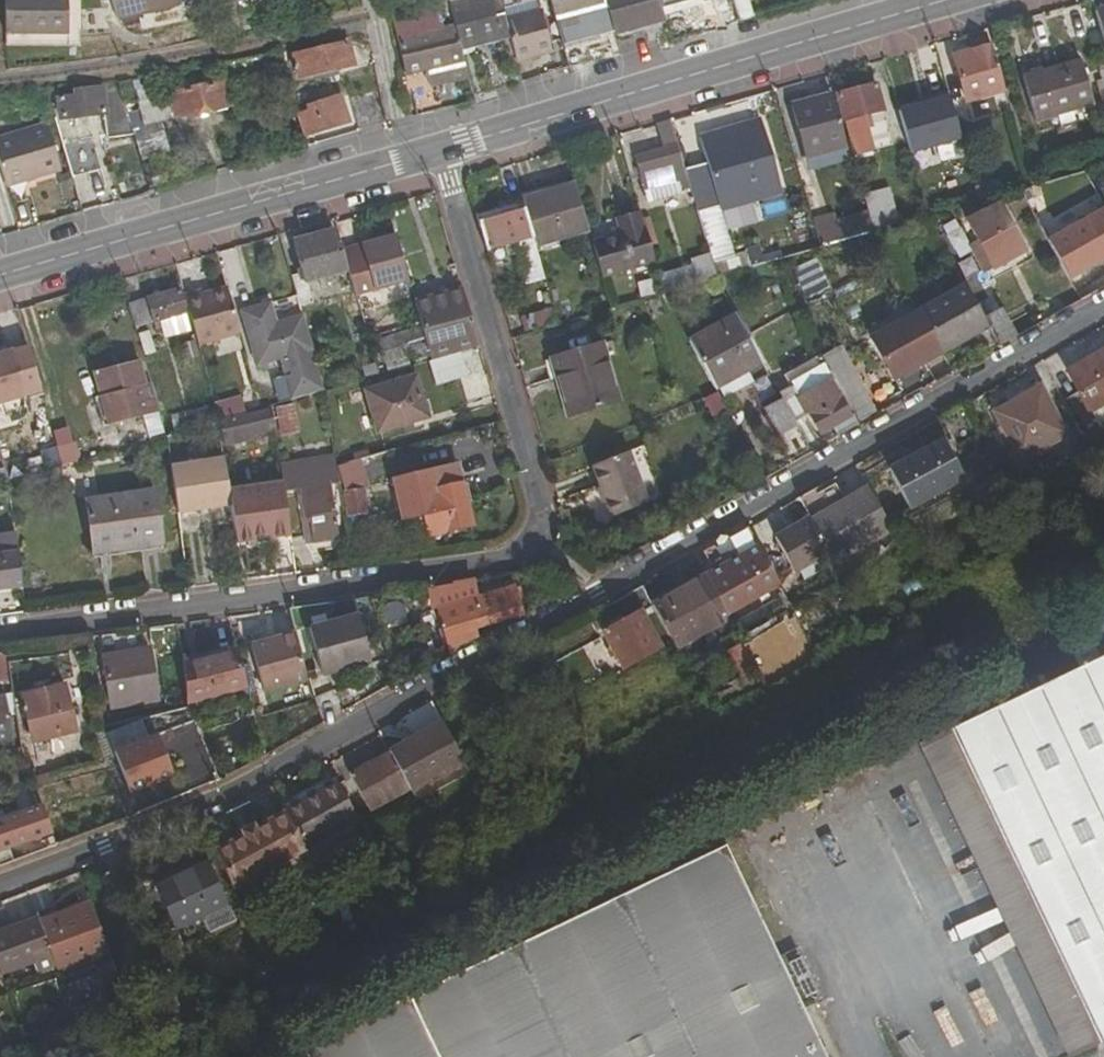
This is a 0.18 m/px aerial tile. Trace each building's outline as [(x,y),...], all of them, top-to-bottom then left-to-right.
[(65,0),(7,0),(6,36),(66,34),(65,0)] [(181,0),(112,0),(117,18),(181,1),(181,0)] [(449,6),(454,27),(460,52),(508,41),(502,18),(498,0),(472,0),(449,6)] [(556,24),(606,10),(603,0),(549,0),(556,24)] [(614,38),(663,24),(657,0),(603,0),(606,10),(614,38)] [(732,9),(729,0),(711,0),(715,14),(732,9)] [(405,78),(464,65),(460,52),(454,27),(445,28),(441,8),(393,18),(397,39),(405,78)] [(508,41),(515,64),(550,55),(539,9),(502,18),(508,41)] [(1096,11),(1103,40),(1103,9),(1096,11)] [(348,40),(291,53),(297,79),(355,65),(348,40)] [(974,56),(955,61),(962,88),(979,83),(984,99),(1006,92),(992,44),(972,50),(974,56)] [(953,55),(955,61),(974,56),(972,50),(953,55)] [(1037,122),(1094,105),(1081,61),(1023,78),(1037,122)] [(173,119),(232,104),(225,80),(167,92),(173,119)] [(877,84),(837,95),(854,156),(874,151),(865,117),(885,112),(877,84)] [(106,137),(133,133),(119,86),(55,96),(59,121),(103,115),(106,137)] [(807,156),(848,144),(834,93),(791,106),(807,156)] [(350,122),(341,94),(295,108),(304,136),(350,122)] [(682,194),(682,191),(691,188),(686,170),(672,118),(656,123),(663,148),(637,156),(650,204),(682,194)] [(5,186),(56,173),(42,124),(0,136),(0,166),(5,186)] [(686,170),(691,188),(697,211),(764,192),(753,150),(686,170)] [(589,231),(576,183),(523,198),(524,202),(537,246),(589,231)] [(901,225),(890,188),(864,195),(868,212),(874,232),(901,225)] [(537,246),(524,202),(478,215),(487,249),(513,242),(526,285),(546,279),(537,246)] [(999,204),(968,220),(995,269),(1026,252),(999,204)] [(1049,241),(1070,279),(1103,260),(1103,209),(1049,241)] [(592,242),(603,278),(656,264),(641,210),(615,218),(620,233),(592,242)] [(835,214),(814,220),(822,248),(874,232),(868,212),(837,221),(835,214)] [(314,303),(309,284),(346,273),(334,231),(294,242),(303,274),(292,277),(301,307),(314,303)] [(343,253),(357,298),(409,284),(396,238),(343,253)] [(1044,244),(1067,281),(1070,279),(1049,241),(1044,244)] [(754,268),(750,252),(713,263),(718,278),(754,268)] [(691,259),(693,265),(659,273),(665,294),(718,278),(713,263),(710,254),(691,259)] [(807,299),(830,289),(816,258),(794,269),(807,299)] [(984,319),(966,285),(918,311),(942,354),(989,328),(984,319)] [(185,297),(190,315),(199,347),(241,335),(228,289),(203,296),(202,292),(185,297)] [(481,348),(463,290),(415,303),(423,329),(426,340),(429,350),(433,362),(444,359),(470,351),(481,348)] [(154,323),(186,315),(181,292),(148,301),(154,323)] [(154,323),(148,301),(129,306),(136,328),(154,323)] [(526,331),(555,323),(552,310),(522,318),(526,331)] [(1018,337),(1003,310),(984,319),(989,328),(1000,347),(1018,337)] [(870,338),(894,381),(942,354),(918,311),(870,338)] [(754,382),(749,373),(765,364),(737,314),(689,339),(716,390),(720,388),(726,398),(754,382)] [(256,362),(257,367),(313,352),(303,316),(243,334),(251,363),(256,362)] [(407,333),(410,344),(426,340),(423,329),(407,333)] [(410,344),(407,333),(379,342),(385,363),(406,357),(429,350),(426,340),(410,344)] [(603,343),(552,359),(568,416),(620,401),(603,343)] [(878,416),(842,349),(823,357),(844,396),(861,426),(878,416)] [(0,353),(0,402),(24,395),(11,351),(0,353)] [(470,351),(444,359),(450,382),(476,375),(470,351)] [(1069,371),(1091,412),(1103,405),(1103,351),(1069,371)] [(406,357),(385,363),(388,375),(409,369),(406,357)] [(139,361),(92,374),(106,422),(133,415),(127,392),(147,387),(139,361)] [(429,419),(417,377),(366,393),(378,433),(429,419)] [(835,426),(841,437),(861,426),(844,396),(841,397),(832,381),(801,397),(794,387),(781,393),(783,398),(796,421),(810,413),(821,433),(835,426)] [(1041,386),(995,412),(1023,461),(1069,435),(1041,386)] [(215,405),(220,423),(246,415),(241,398),(215,405)] [(796,421),(783,398),(765,408),(780,436),(798,425),(796,421)] [(283,437),(300,433),(294,406),(278,409),(283,437)] [(205,409),(172,418),(176,435),(210,425),(205,409)] [(274,432),(269,413),(220,424),(226,446),(252,441),(252,437),(274,432)] [(60,467),(78,463),(73,441),(55,445),(60,467)] [(946,441),(891,472),(912,508),(967,478),(946,441)] [(30,470),(45,465),(39,445),(24,450),(30,470)] [(630,451),(592,466),(612,517),(649,502),(630,451)] [(172,468),(179,515),(231,507),(229,492),(225,460),(172,468)] [(336,468),(335,460),(328,461),(331,485),(339,484),(336,468)] [(285,486),(286,492),(301,490),(306,526),(312,525),(315,544),(339,541),(331,485),(328,461),(282,469),(285,486)] [(475,526),(458,465),(392,480),(403,524),(424,518),(429,538),(475,526)] [(91,468),(70,473),(76,498),(97,493),(91,468)] [(831,553),(837,563),(894,531),(869,487),(845,499),(836,483),(802,502),(810,516),(831,553)] [(237,544),(256,542),(255,538),(270,536),(270,540),(293,537),(286,492),(285,486),(229,492),(231,507),(237,544)] [(367,515),(364,491),(347,493),(350,517),(367,515)] [(89,502),(96,553),(161,544),(154,493),(89,502)] [(775,537),(796,573),(831,553),(810,516),(775,537)] [(705,574),(729,616),(781,586),(749,527),(733,536),(742,552),(705,574)] [(24,588),(16,531),(0,533),(0,592),(24,588)] [(729,616),(705,574),(652,604),(672,641),(678,651),(732,621),(729,616)] [(476,598),(472,583),(433,589),(450,655),(481,640),(478,629),(519,617),(524,611),(516,586),(476,598)] [(652,604),(641,586),(614,602),(623,620),(604,631),(625,668),(672,641),(652,604)] [(371,665),(358,615),(309,628),(323,677),(371,665)] [(252,644),(265,693),(311,681),(297,632),(252,644)] [(120,645),(102,648),(112,705),(137,701),(132,675),(154,672),(149,649),(122,654),(120,645)] [(560,685),(539,648),(496,665),(502,683),(516,678),(527,702),(513,710),(521,725),(545,712),(538,697),(560,685)] [(183,664),(189,705),(249,689),(238,649),(183,664)] [(973,718),(1103,989),(1103,656),(973,718)] [(77,734),(64,686),(21,697),(33,745),(77,734)] [(410,731),(414,739),(389,753),(411,792),(412,795),(467,765),(431,702),(403,717),(393,730),(410,731)] [(973,718),(949,730),(1100,1044),(1103,1042),(1103,989),(973,718)] [(916,742),(954,821),(981,809),(942,729),(916,742)] [(350,775),(372,814),(411,792),(389,753),(350,775)] [(56,785),(53,774),(32,779),(37,791),(56,785)] [(285,811),(307,852),(359,823),(336,781),(284,809),(285,811)] [(38,809),(0,823),(0,868),(15,862),(11,850),(47,836),(38,809)] [(307,852),(285,811),(254,828),(242,835),(216,849),(235,892),(307,852)] [(242,835),(254,828),(252,825),(240,832),(242,835)] [(319,1037),(328,1056),(821,1056),(722,846),(319,1037)] [(155,889),(175,932),(229,906),(208,863),(155,889)] [(50,908),(49,907),(87,896),(81,876),(0,901),(0,923),(50,908)] [(59,915),(56,906),(36,913),(38,919),(52,957),(58,974),(111,954),(92,904),(59,915)] [(38,919),(0,933),(0,976),(0,977),(52,957),(38,919)]
